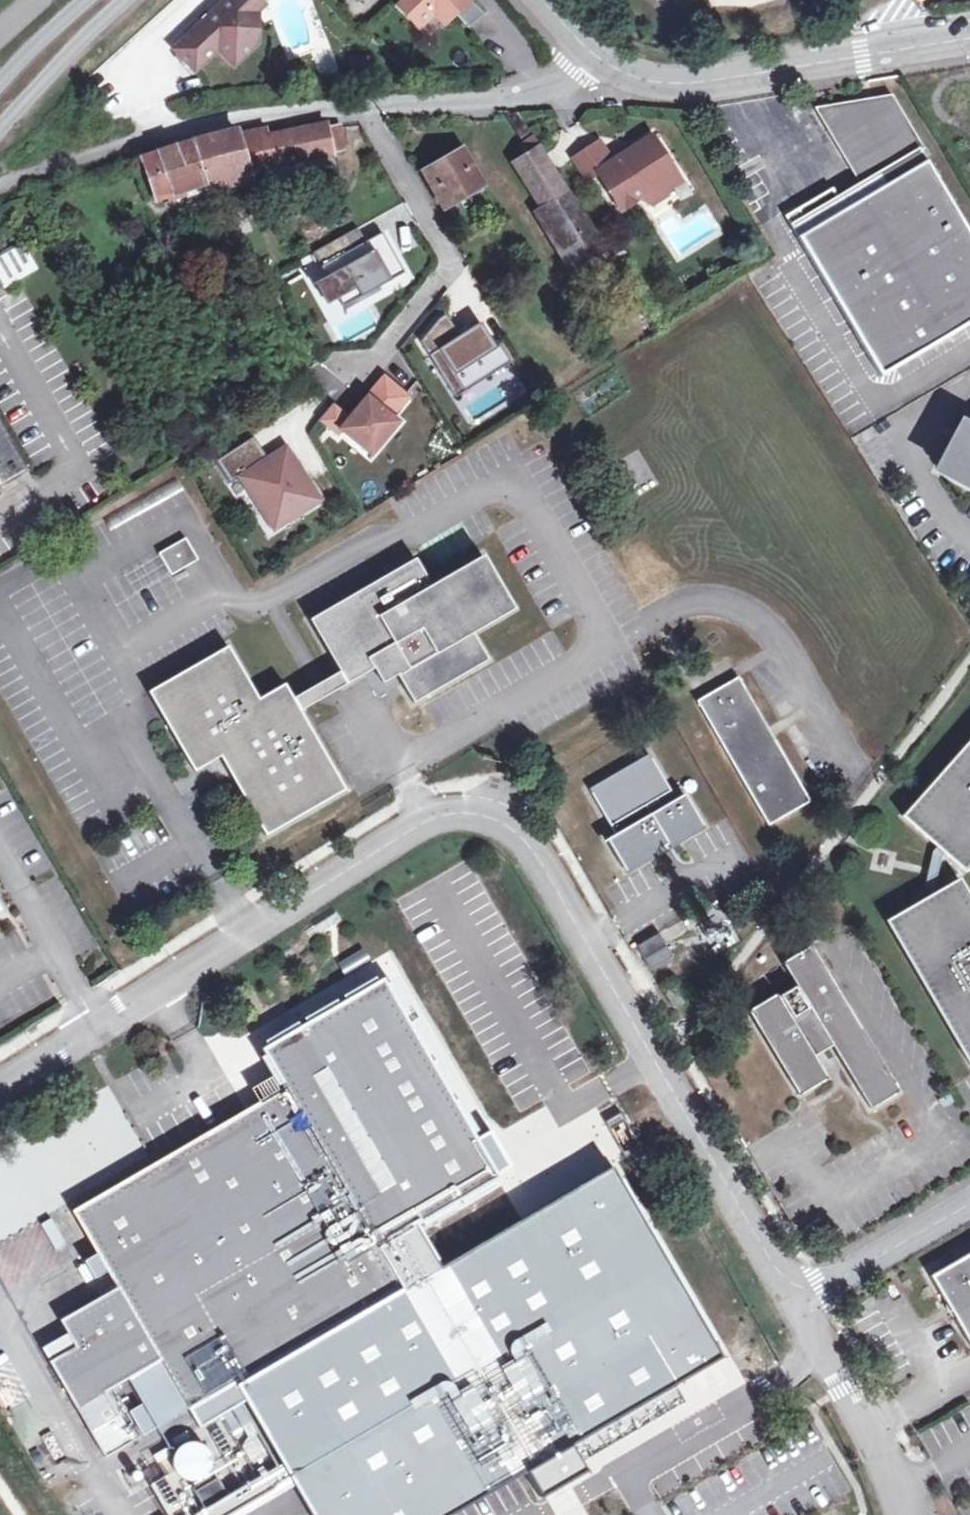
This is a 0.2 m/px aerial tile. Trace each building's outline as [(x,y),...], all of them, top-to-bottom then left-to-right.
[(254,45),(255,12),(268,0),(224,0),(172,48),(192,71),(216,49),(231,66),(254,45)] [(398,7),(418,29),(434,14),(444,25),(455,15),(469,29),(483,15),(468,0),(405,0),(398,7)] [(862,104),(864,120),(847,130),(836,118),(824,126),(858,183),(875,172),(882,184),(793,238),(877,377),(969,321),(969,243),(921,161),(916,164),(911,155),(915,153),(885,102),(862,104)] [(813,109),(824,126),(836,118),(847,130),(864,120),(862,104),(813,109)] [(529,154),(540,148),(542,146),(520,112),(508,120),(529,154)] [(332,155),(327,129),(326,126),(268,136),(265,129),(238,136),(236,130),(141,159),(155,199),(179,190),(215,180),(333,158),(332,155)] [(341,126),(327,129),(332,155),(346,152),(341,126)] [(623,218),(645,203),(655,196),(666,198),(681,188),(652,144),(613,170),(598,180),(623,218)] [(515,163),(540,206),(566,191),(540,148),(529,154),(515,163)] [(588,187),(598,180),(613,170),(599,150),(574,166),(588,187)] [(424,174),(445,209),(483,187),(462,152),(424,174)] [(566,191),(540,206),(551,222),(541,227),(553,245),(586,224),(566,191)] [(655,196),(645,203),(652,212),(668,201),(666,198),(655,196)] [(586,224),(553,245),(570,272),(603,251),(586,224)] [(359,233),(315,258),(346,312),(406,277),(383,237),(367,247),(359,233)] [(443,323),(424,346),(433,360),(437,358),(449,377),(446,379),(459,399),(509,366),(484,326),(463,340),(449,318),(443,323)] [(317,345),(303,350),(308,364),(322,359),(317,345)] [(325,426),(342,439),(346,435),(377,460),(403,427),(397,422),(413,402),(389,383),(355,424),(338,411),(325,426)] [(969,489),(969,432),(957,425),(934,470),(969,489)] [(27,474),(0,427),(0,490),(27,474)] [(260,445),(223,470),(237,492),(247,485),(282,537),(328,507),(292,453),(274,466),(260,445)] [(157,550),(169,573),(196,559),(184,536),(157,550)] [(374,670),(382,684),(397,676),(414,704),(488,661),(472,634),(513,610),(482,557),(430,587),(415,561),(310,622),(340,673),(295,698),(286,682),(258,697),(228,644),(149,690),(196,770),(221,757),(267,836),(347,791),(302,711),(303,710),(347,685),(374,670)] [(737,677),(695,701),(767,825),(809,801),(737,677)] [(969,861),(969,734),(900,814),(936,845),(942,851),(963,869),(969,861)] [(659,849),(668,844),(671,848),(704,828),(684,794),(662,807),(657,799),(670,790),(649,754),(589,789),(616,834),(607,839),(628,873),(662,853),(659,849)] [(939,853),(942,851),(936,845),(931,850),(922,889),(925,894),(933,890),(932,888),(939,853)] [(885,918),(969,1062),(969,897),(957,876),(933,890),(925,894),(885,918)] [(823,932),(819,924),(806,932),(810,940),(823,932)] [(651,937),(630,949),(644,973),(666,961),(651,937)] [(811,946),(784,963),(799,989),(797,990),(796,987),(781,997),(782,999),(781,1000),(777,995),(749,1012),(800,1096),(828,1079),(815,1057),(833,1045),(871,1109),(899,1092),(811,946)] [(71,1210),(97,1253),(115,1242),(200,1387),(181,1397),(188,1409),(398,1287),(375,1248),(381,1245),(384,1250),(416,1232),(413,1227),(419,1223),(423,1228),(453,1210),(450,1205),(459,1201),(462,1206),(494,1187),(491,1183),(497,1179),(492,1171),(499,1167),(482,1137),(476,1140),(472,1132),(477,1129),(459,1097),(455,1100),(450,1092),(454,1089),(436,1059),(431,1062),(427,1054),(432,1051),(413,1019),(409,1022),(406,1016),(409,1014),(390,980),(384,983),(381,978),(377,980),(375,976),(344,993),(346,998),(339,1003),(336,999),(305,1017),(307,1021),(300,1026),(298,1021),(265,1040),(268,1044),(263,1047),(266,1053),(260,1057),(276,1084),(281,1082),(285,1089),(246,1111),(71,1210)] [(471,1090),(486,1127),(516,1114),(501,1078),(471,1090)] [(519,1115),(491,1130),(511,1166),(539,1150),(519,1115)] [(613,1154),(632,1187),(649,1177),(630,1144),(613,1154)] [(164,1447),(200,1511),(291,1460),(323,1514),(423,1514),(712,1351),(609,1171),(187,1410),(197,1428),(164,1447)] [(115,1242),(97,1253),(116,1286),(160,1361),(181,1397),(200,1387),(115,1242)] [(942,1305),(944,1304),(954,1321),(952,1322),(969,1353),(969,1253),(927,1278),(942,1305)] [(128,1379),(160,1361),(116,1286),(59,1320),(74,1346),(48,1361),(105,1458),(134,1441),(106,1392),(128,1379)] [(944,1304),(942,1305),(952,1322),(954,1321),(944,1304)] [(156,1428),(188,1409),(181,1397),(160,1361),(128,1379),(156,1428)]
